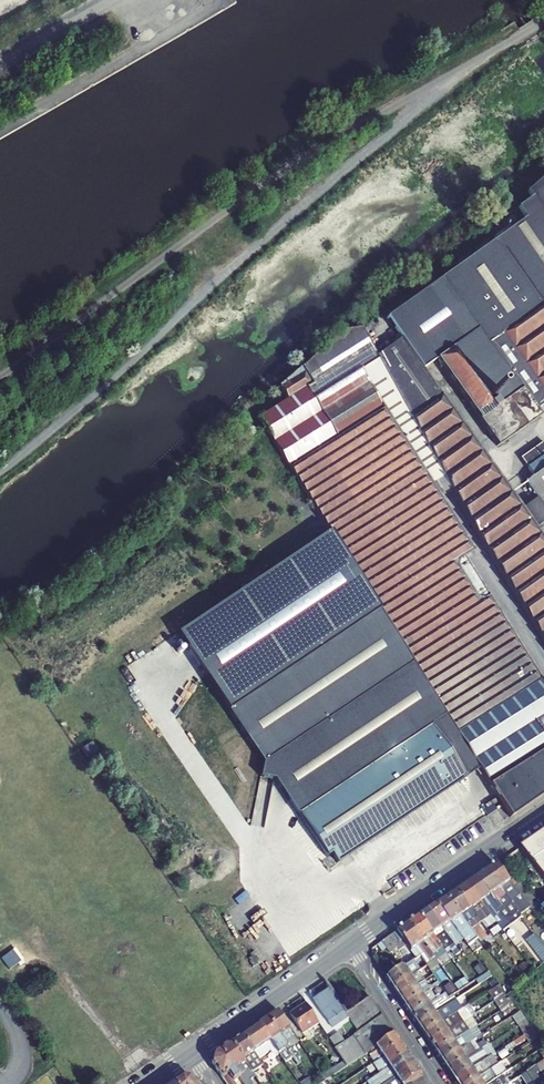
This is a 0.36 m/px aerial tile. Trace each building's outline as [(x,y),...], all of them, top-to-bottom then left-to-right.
[(526,192),(530,198),(516,209),(524,220),(495,240),(440,280),(476,331),(436,360),(498,447),(540,416),(536,410),(543,405),(543,177),(526,192)] [(510,818),(543,794),(543,738),(534,722),(543,716),(543,683),(464,557),(474,551),(452,516),(439,496),(431,484),(443,477),(425,444),(411,420),(376,356),(362,328),(344,332),(330,342),(300,368),(278,387),(286,399),(275,406),(256,418),(412,663),(479,768),(502,806),(510,818)] [(539,533),(522,509),(442,395),(441,396),(400,339),(376,356),(411,420),(425,444),(443,477),(450,489),(458,503),(475,532),(493,560),(511,589),(529,619),(543,642),(543,540),(539,533)] [(543,442),(520,458),(533,477),(524,482),(536,499),(543,510),(543,443),(543,442)] [(431,484),(439,496),(450,489),(443,477),(431,484)] [(522,509),(539,533),(543,529),(543,510),(536,499),(522,509)] [(336,863),(478,768),(379,611),(229,711),(263,762),(260,776),(274,779),(326,857),(330,854),(336,863)] [(534,722),(543,738),(543,716),(534,722)] [(496,810),(492,805),(483,811),(487,816),(496,810)] [(519,849),(543,880),(543,832),(519,849)] [(514,888),(501,871),(496,865),(487,871),(507,899),(511,896),(513,895),(510,891),(514,888)] [(535,899),(508,865),(501,871),(514,888),(527,905),(535,899)] [(507,899),(487,871),(478,877),(513,924),(521,917),(516,910),(507,899)] [(513,924),(478,877),(467,885),(496,922),(503,931),(507,929),(513,924)] [(496,922),(467,885),(457,891),(481,923),(486,929),(496,922)] [(481,923),(457,891),(447,898),(478,938),(481,942),(487,938),(479,928),(477,930),(475,927),(477,925),(481,923)] [(520,907),(511,896),(507,899),(516,910),(520,907)] [(478,938),(447,898),(437,905),(463,939),(468,946),(478,938)] [(463,939),(437,905),(428,911),(454,945),(463,939)] [(454,945),(428,911),(419,917),(434,936),(445,951),(449,947),(455,956),(460,953),(454,945)] [(434,936),(419,917),(408,924),(423,943),(425,944),(433,955),(437,952),(440,956),(441,957),(447,953),(445,951),(434,936)] [(423,943),(408,924),(389,937),(397,949),(405,943),(416,959),(420,956),(421,956),(428,965),(431,970),(440,964),(436,959),(433,955),(425,944),(423,943)] [(534,935),(526,941),(543,963),(543,947),(534,935)] [(397,949),(389,937),(382,942),(390,954),(397,949)] [(427,966),(420,956),(416,959),(411,962),(418,972),(427,966)] [(418,972),(411,962),(387,979),(393,989),(418,972)] [(424,981),(418,972),(393,989),(399,998),(424,981)] [(492,977),(488,972),(478,978),(482,983),(492,977)] [(428,987),(424,981),(399,998),(406,1007),(430,991),(432,989),(430,986),(428,987)] [(503,995),(497,987),(488,992),(494,1001),(503,995)] [(340,1013),(345,1010),(331,990),(314,1001),(327,1021),(329,1019),(330,1020),(340,1013)] [(436,1000),(430,991),(406,1007),(412,1016),(436,1000)] [(449,998),(446,993),(436,1000),(412,1016),(418,1026),(456,1000),(453,995),(449,998)] [(510,1005),(505,998),(503,995),(494,1001),(501,1011),(510,1005)] [(375,1005),(370,998),(347,1014),(346,1014),(351,1021),(355,1027),(359,1033),(370,1025),(366,1019),(362,1013),(375,1005)] [(463,1009),(456,1000),(418,1026),(424,1035),(463,1009)] [(307,1003),(290,1014),(303,1034),(319,1023),(307,1003)] [(375,1005),(362,1013),(366,1019),(379,1011),(375,1005)] [(470,1017),(464,1008),(463,1009),(424,1035),(430,1044),(470,1017)] [(366,1019),(370,1025),(382,1017),(379,1011),(366,1019)] [(295,1037),(279,1012),(269,1018),(286,1043),(295,1037)] [(359,1033),(354,1036),(367,1054),(368,1053),(395,1035),(382,1017),(370,1025),(359,1033)] [(476,1026),(470,1017),(430,1044),(437,1053),(461,1036),(469,1031),(476,1026)] [(286,1043),(269,1018),(260,1024),(279,1054),(285,1064),(292,1059),(297,1066),(300,1064),(289,1047),(286,1043)] [(532,1029),(526,1020),(518,1025),(524,1035),(532,1029)] [(355,1027),(351,1021),(344,1026),(352,1038),(354,1036),(359,1033),(355,1027)] [(279,1054),(260,1024),(243,1036),(259,1059),(270,1051),(274,1058),(279,1054)] [(538,1039),(532,1029),(524,1035),(527,1039),(530,1044),(538,1039)] [(469,1031),(461,1036),(437,1053),(443,1062),(467,1046),(469,1044),(474,1041),(475,1040),(469,1031)] [(345,1042),(339,1033),(330,1039),(336,1048),(345,1042)] [(402,1046),(395,1035),(368,1053),(375,1063),(402,1046)] [(527,1039),(524,1035),(499,1051),(502,1056),(527,1039)] [(259,1059),(243,1036),(232,1043),(252,1072),(263,1065),(262,1064),(259,1059)] [(367,1054),(354,1036),(352,1038),(345,1042),(336,1048),(335,1048),(335,1049),(343,1062),(321,1076),(325,1081),(326,1081),(367,1054)] [(298,1041),(295,1037),(286,1043),(289,1047),(298,1041)] [(473,1049),(469,1044),(467,1046),(443,1062),(449,1072),(476,1053),(480,1050),(482,1049),(487,1046),(484,1041),(477,1046),(473,1049)] [(255,1077),(252,1072),(232,1043),(221,1051),(239,1078),(243,1083),(253,1083),(250,1080),(255,1077)] [(408,1056),(402,1046),(375,1063),(373,1064),(380,1074),(381,1073),(408,1056)] [(488,1058),(482,1049),(480,1050),(476,1053),(449,1072),(455,1081),(488,1058)] [(239,1078),(221,1051),(214,1056),(213,1056),(212,1064),(226,1083),(236,1083),(234,1082),(239,1078)] [(415,1065),(408,1056),(381,1073),(388,1083),(415,1065)] [(492,1056),(488,1058),(455,1081),(457,1083),(470,1083),(498,1065),(492,1056)] [(276,1065),(272,1058),(262,1064),(263,1065),(267,1071),(276,1065)] [(536,1067),(539,1071),(540,1072),(543,1070),(543,1061),(536,1067)] [(500,1064),(498,1065),(470,1083),(490,1083),(501,1076),(507,1073),(500,1064)] [(415,1065),(388,1083),(386,1083),(408,1083),(410,1083),(422,1076),(415,1065)] [(536,1067),(526,1073),(534,1083),(535,1083),(540,1080),(536,1073),(539,1071),(536,1067)] [(526,1073),(521,1077),(526,1083),(534,1083),(526,1073)]
